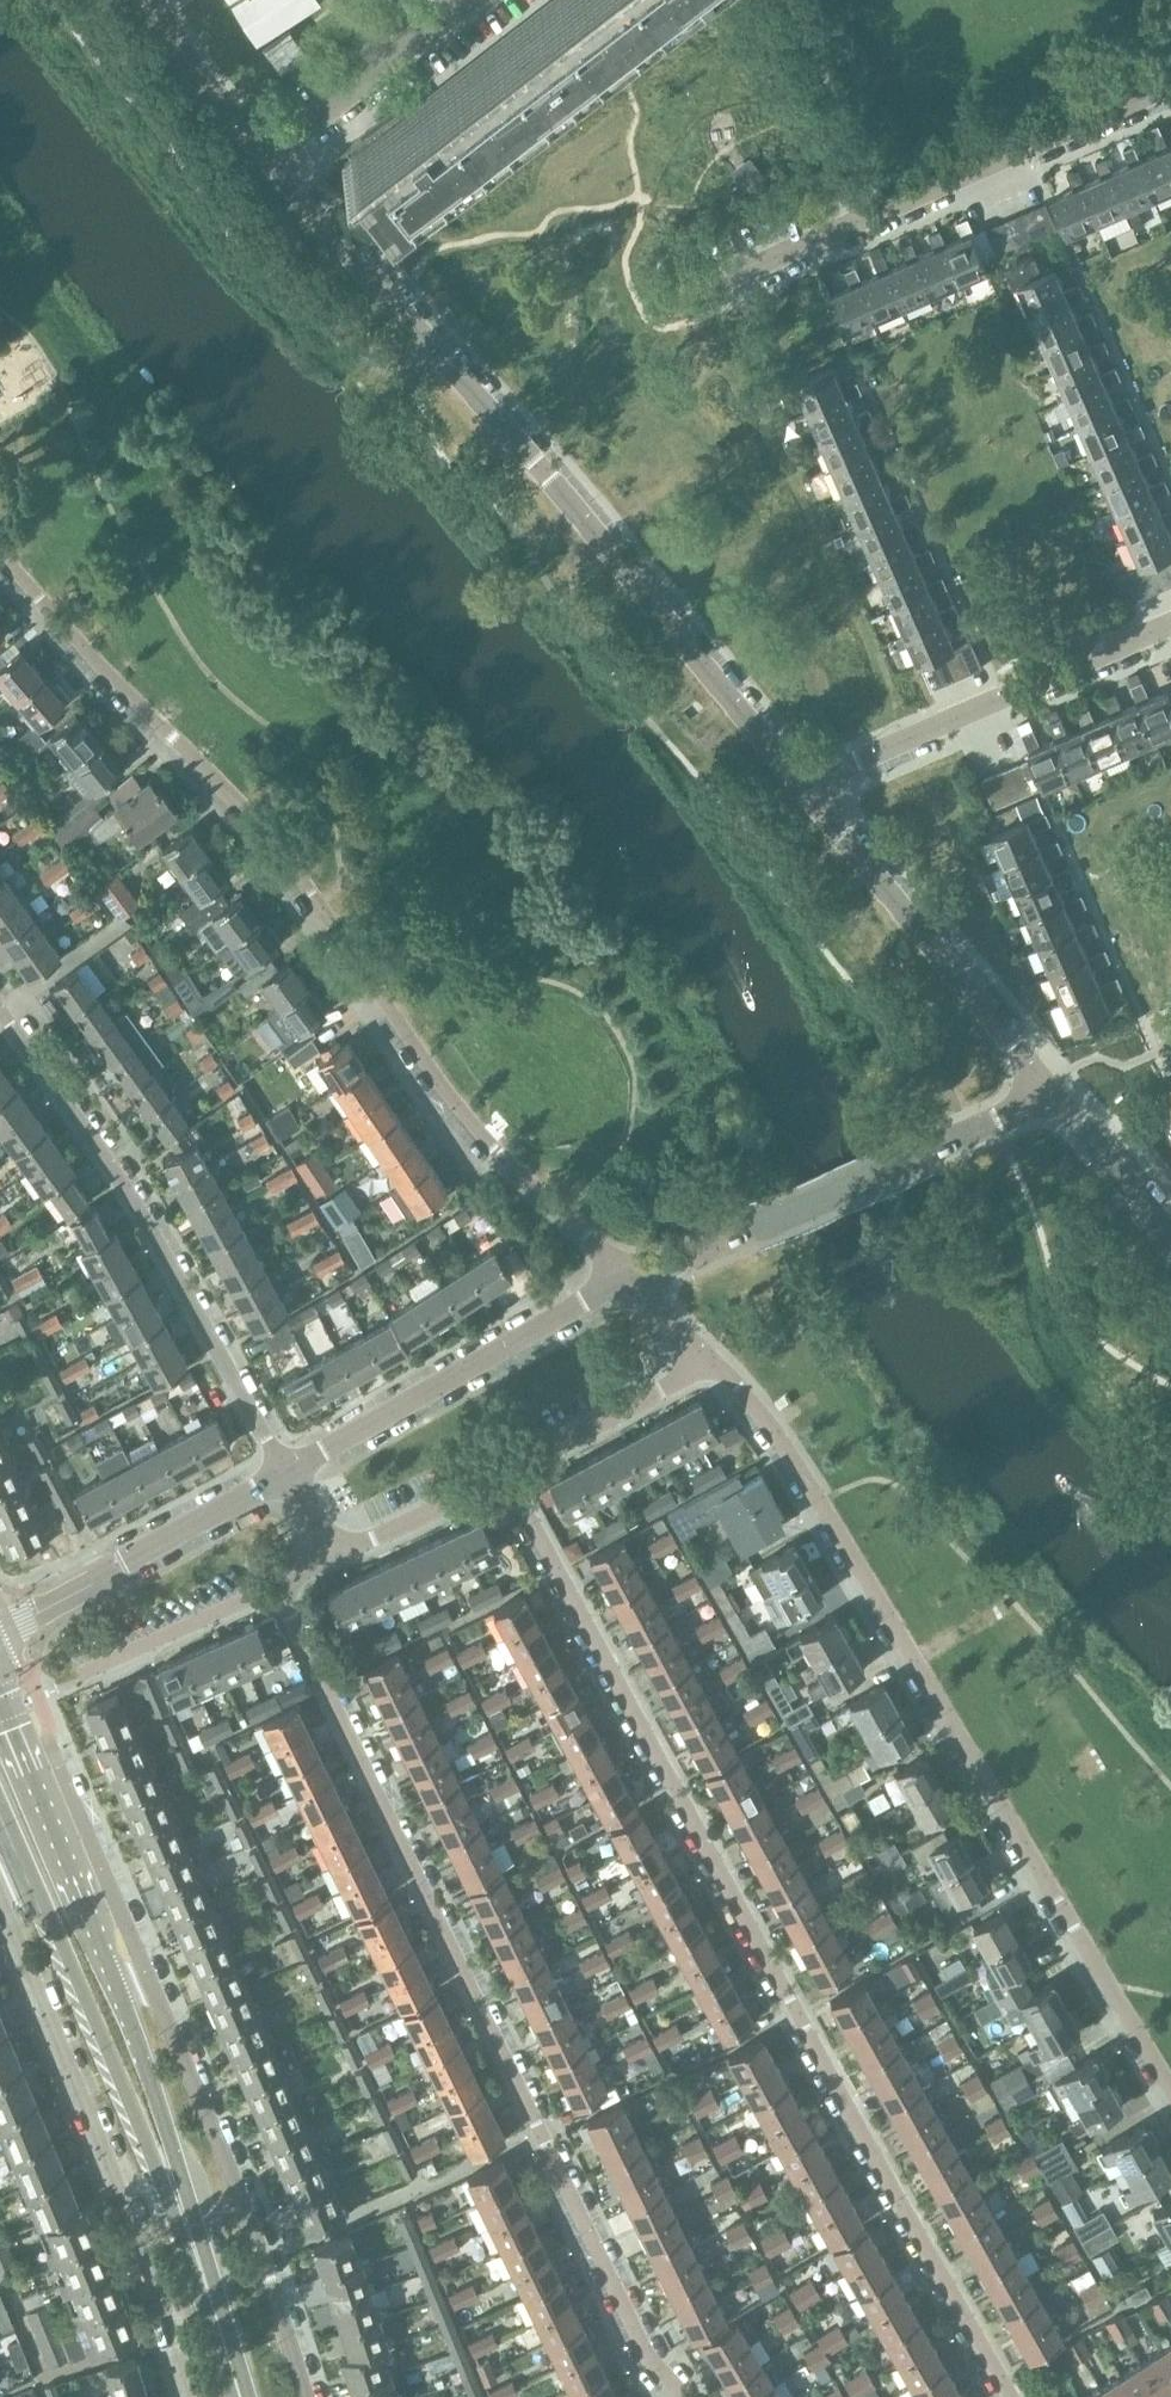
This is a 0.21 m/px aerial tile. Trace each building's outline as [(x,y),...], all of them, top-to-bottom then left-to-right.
[(323,2),(322,0),(232,0),(256,42),(323,2)] [(419,109),(417,106),(405,115),(402,110),(380,122),(387,134),(355,158),(353,159),(385,201),(387,199),(386,199),(643,0),(560,0),(419,109)] [(262,47),(289,83),(316,63),(289,27),(262,47)] [(1158,124),(1148,129),(1152,137),(1162,133),(1158,124)] [(1142,160),(1138,161),(1154,198),(1170,190),(1170,160),(1166,149),(1169,148),(1163,132),(1152,137),(1158,152),(1142,160)] [(1130,165),(1114,172),(1110,173),(1126,210),(1154,198),(1138,161),(1142,160),(1135,144),(1124,149),(1130,165)] [(1102,177),(1086,184),(1082,186),(1098,222),(1126,210),(1110,173),(1114,172),(1107,157),(1096,162),(1102,177)] [(752,162),(736,173),(744,185),(760,174),(752,162)] [(1082,186),(1086,184),(1079,169),(1068,174),(1075,189),(1055,197),(1053,198),(1070,235),(1071,235),(1071,234),(1098,222),(1082,186)] [(1045,203),(1033,208),(1045,234),(1057,229),(1045,203)] [(1033,208),(1021,213),(1033,240),(1045,234),(1033,208)] [(1021,213),(1009,219),(1020,245),(1033,240),(1021,213)] [(964,237),(947,245),(944,246),(960,283),(987,271),(988,271),(984,261),(972,235),(975,233),(968,217),(957,222),(964,237)] [(1009,219),(997,224),(1008,250),(1020,245),(1009,219)] [(997,224),(985,229),(996,255),(1008,250),(997,224)] [(936,250),(919,257),(916,258),(932,295),(960,283),(944,246),(947,245),(940,229),(929,234),(936,250)] [(985,229),(975,233),(972,235),(984,261),(996,255),(985,229)] [(908,262),(891,269),(888,270),(904,307),(932,295),(916,258),(919,257),(912,242),(901,246),(908,262)] [(880,274),(863,281),(860,283),(876,319),(904,307),(888,270),(891,269),(884,254),(873,259),(880,274)] [(1020,286),(1032,314),(1069,298),(1070,301),(1085,294),(1080,283),(1065,289),(1056,270),(1057,270),(1056,268),(1043,274),(1035,255),(1005,268),(1013,288),(1019,286),(1020,286)] [(860,283),(863,281),(856,266),(845,271),(852,286),(833,295),(832,294),(831,295),(847,332),(849,332),(849,331),(876,319),(860,283)] [(1032,314),(1044,341),(1081,326),(1082,328),(1097,322),(1092,311),(1077,317),(1070,301),(1069,298),(1032,314)] [(1044,341),(1056,369),(1093,353),(1094,356),(1110,350),(1105,339),(1089,345),(1082,328),(1081,326),(1044,341)] [(25,340),(0,356),(0,381),(12,402),(49,379),(25,340)] [(1056,369),(1068,397),(1105,381),(1106,384),(1122,378),(1117,367),(1102,373),(1094,356),(1093,353),(1056,369)] [(798,383),(809,410),(846,394),(848,398),(863,391),(858,380),(843,387),(834,367),(835,367),(834,366),(797,382),(797,383),(798,383)] [(1068,397),(1081,425),(1117,409),(1119,413),(1134,406),(1129,395),(1114,401),(1106,384),(1105,381),(1068,397)] [(809,410),(822,438),(858,422),(860,426),(875,419),(870,408),(855,415),(848,398),(846,394),(809,410)] [(1081,425),(1093,453),(1129,437),(1131,441),(1146,434),(1141,423),(1126,429),(1119,413),(1117,409),(1081,425)] [(822,438),(834,466),(870,450),(872,454),(887,447),(883,436),(867,443),(860,426),(858,422),(822,438)] [(1093,453),(1105,481),(1142,465),(1143,469),(1159,462),(1154,451),(1138,457),(1131,441),(1129,437),(1093,453)] [(834,466),(846,494),(883,478),(884,482),(900,475),(895,464),(879,471),(872,454),(870,450),(834,466)] [(1105,481),(1117,509),(1154,493),(1155,497),(1170,490),(1166,479),(1151,485),(1143,469),(1142,465),(1105,481)] [(846,494),(858,522),(895,506),(896,510),(912,503),(907,492),(892,499),(884,482),(883,478),(846,494)] [(1129,537),(1166,521),(1168,524),(1170,523),(1170,510),(1163,513),(1155,497),(1154,493),(1117,509),(1129,537)] [(858,522),(871,550),(907,534),(909,538),(924,531),(919,520),(904,527),(896,510),(895,506),(858,522)] [(1168,554),(1170,553),(1170,532),(1168,524),(1166,521),(1129,537),(1141,564),(1141,565),(1141,566),(1143,565),(1156,559),(1168,554)] [(871,550),(883,578),(919,562),(921,566),(936,559),(931,548),(916,555),(909,538),(907,534),(871,550)] [(1156,559),(1167,586),(1170,585),(1170,560),(1168,554),(1156,559)] [(1156,559),(1143,565),(1155,592),(1167,586),(1156,559)] [(883,578),(895,606),(932,591),(933,594),(948,587),(943,576),(928,583),(921,566),(919,562),(883,578)] [(1143,565),(1141,566),(1131,571),(1142,597),(1155,592),(1143,565)] [(1142,597),(1131,571),(1118,576),(1130,602),(1142,597)] [(895,606),(907,635),(944,619),(945,622),(961,615),(956,604),(940,611),(933,594),(932,591),(895,606)] [(932,657),(945,651),(956,647),(957,650),(960,649),(973,643),(968,632),(953,638),(945,622),(944,619),(907,635),(919,662),(919,663),(932,657)] [(983,666),(973,643),(960,649),(970,672),(983,666)] [(956,647),(945,651),(957,678),(970,672),(960,649),(957,650),(956,647)] [(16,697),(42,675),(19,648),(7,659),(1,652),(0,652),(0,689),(5,685),(16,697)] [(945,651),(932,657),(944,683),(957,678),(945,651)] [(932,657),(919,663),(931,689),(944,683),(932,657)] [(42,675),(16,697),(39,724),(65,702),(42,675)] [(1139,703),(1140,703),(1156,739),(1170,733),(1170,697),(1168,690),(1167,691),(1150,698),(1143,681),(1132,686),(1139,703)] [(1104,698),(1112,715),(1113,715),(1129,751),(1156,739),(1140,703),(1139,703),(1123,710),(1115,693),(1104,698)] [(1077,710),(1085,727),(1086,727),(1102,763),(1129,751),(1113,715),(1112,715),(1096,722),(1088,705),(1077,710)] [(56,744),(72,763),(98,740),(76,714),(45,740),(40,734),(22,750),(28,755),(36,748),(39,752),(46,752),(56,744)] [(1050,721),(1057,739),(1058,739),(1074,775),(1076,774),(1081,776),(1085,776),(1094,772),(1097,769),(1099,764),(1102,763),(1086,727),(1085,727),(1068,734),(1061,717),(1050,721)] [(15,742),(22,750),(40,734),(33,726),(15,742)] [(1033,729),(1022,733),(1033,757),(1045,785),(1046,788),(1048,787),(1048,786),(1074,775),(1058,739),(1057,739),(1041,746),(1033,729)] [(95,789),(78,804),(85,812),(103,796),(96,788),(121,767),(98,740),(72,763),(95,789)] [(1033,757),(1020,763),(1033,790),(1045,785),(1033,757)] [(1020,763),(1008,768),(1020,796),(1033,790),(1020,763)] [(1008,768),(995,774),(1007,802),(1020,796),(1008,768)] [(1007,802),(995,774),(982,779),(995,807),(1007,802)] [(0,784),(0,798),(11,790),(4,781),(0,784)] [(103,816),(94,804),(57,835),(66,846),(91,825),(101,836),(126,822),(138,838),(176,810),(158,786),(155,788),(149,781),(103,816)] [(85,812),(78,804),(77,803),(63,814),(71,823),(85,812)] [(994,838),(1005,863),(1041,848),(1041,847),(1034,831),(1051,823),(1047,812),(1020,824),(992,836),(993,838),(994,838)] [(37,815),(26,823),(33,833),(45,824),(42,820),(37,815)] [(33,833),(26,823),(14,832),(21,842),(33,833)] [(163,848),(181,873),(208,853),(189,828),(163,848)] [(1005,863),(1017,891),(1053,875),(1053,874),(1046,858),(1063,850),(1058,839),(1041,847),(1041,848),(1005,863)] [(226,878),(208,853),(181,873),(199,898),(180,912),(187,921),(223,894),(217,886),(226,878)] [(63,855),(51,863),(58,873),(70,864),(63,855)] [(58,873),(51,863),(39,872),(46,882),(58,873)] [(1017,891),(1029,919),(1065,903),(1065,902),(1058,885),(1075,878),(1070,867),(1053,874),(1053,875),(1017,891)] [(138,903),(126,886),(116,873),(97,887),(119,917),(138,903)] [(18,897),(4,877),(0,880),(0,910),(18,897)] [(93,894),(81,903),(88,912),(100,904),(93,894)] [(229,902),(223,894),(187,921),(192,929),(200,924),(217,947),(230,938),(231,939),(257,919),(238,894),(229,902)] [(1029,919),(1041,946),(1077,930),(1077,929),(1070,913),(1087,905),(1082,894),(1065,902),(1065,903),(1029,919)] [(2,938),(32,916),(18,897),(0,910),(0,935),(2,938)] [(81,903),(69,911),(76,921),(88,912),(81,903)] [(174,910),(154,924),(161,934),(181,920),(174,910)] [(2,938),(16,958),(46,936),(32,916),(2,938)] [(264,929),(257,919),(231,939),(218,949),(219,950),(220,952),(220,951),(228,961),(235,956),(244,968),(249,964),(281,940),(269,924),(264,929)] [(1041,946),(1053,974),(1089,958),(1089,956),(1082,940),(1099,933),(1094,921),(1077,929),(1077,930),(1041,946)] [(46,936),(16,958),(30,977),(60,955),(46,936)] [(130,953),(138,963),(150,954),(142,944),(130,953)] [(1053,974),(1065,1001),(1101,985),(1100,984),(1093,968),(1111,960),(1106,949),(1089,956),(1089,958),(1053,974)] [(173,958),(162,965),(172,981),(173,980),(183,974),(173,958)] [(278,968),(272,960),(236,987),(242,995),(262,981),(280,1005),(307,986),(288,961),(278,968)] [(55,983),(74,1009),(95,994),(76,968),(55,983)] [(147,979),(154,989),(166,980),(159,970),(147,979)] [(185,973),(173,981),(186,1000),(196,1017),(236,987),(229,978),(200,996),(185,973)] [(1101,985),(1065,1001),(1076,1027),(1076,1029),(1114,1013),(1113,1011),(1112,1011),(1105,995),(1123,987),(1118,976),(1100,984),(1101,985)] [(307,986),(280,1005),(267,1015),(284,1038),(277,1043),(287,1055),(311,1037),(316,1034),(308,1023),(325,1011),(307,986)] [(74,1009),(92,1034),(113,1019),(95,994),(74,1009)] [(164,1007),(171,1016),(183,1008),(176,998),(164,1007)] [(92,1034),(111,1060),(132,1045),(113,1019),(92,1034)] [(188,1031),(194,1041),(206,1033),(200,1023),(188,1031)] [(320,1048),(311,1037),(287,1055),(294,1066),(320,1048)] [(331,1081),(334,1086),(365,1066),(348,1041),(341,1046),(337,1040),(321,1051),(325,1056),(305,1069),(319,1089),(331,1081)] [(111,1060),(129,1086),(150,1070),(132,1045),(111,1060)] [(198,1060),(205,1069),(217,1061),(210,1051),(198,1060)] [(334,1086),(351,1110),(381,1090),(365,1066),(334,1086)] [(15,1087),(0,1067),(0,1098),(15,1087)] [(129,1086),(148,1111),(168,1096),(150,1070),(129,1086)] [(235,1088),(228,1078),(216,1087),(223,1097),(235,1088)] [(0,1130),(30,1108),(15,1087),(0,1098),(0,1129),(0,1130)] [(397,1114),(381,1090),(351,1110),(367,1134),(397,1114)] [(148,1111),(167,1137),(181,1126),(188,1123),(188,1122),(192,1119),(187,1111),(182,1114),(168,1096),(148,1111)] [(268,1118),(274,1128),(294,1116),(289,1106),(268,1118)] [(0,1130),(15,1150),(45,1128),(30,1108),(0,1130)] [(238,1119),(244,1129),(257,1122),(251,1112),(238,1119)] [(367,1134),(383,1158),(413,1138),(397,1114),(367,1134)] [(294,1116),(274,1128),(280,1138),(300,1126),(294,1116)] [(167,1137),(177,1151),(192,1142),(181,1126),(167,1137)] [(15,1150),(29,1170),(59,1148),(45,1128),(15,1150)] [(251,1140),(257,1150),(270,1143),(264,1133),(251,1140)] [(429,1162),(413,1138),(383,1158),(399,1182),(389,1188),(389,1189),(429,1162)] [(162,1159),(175,1181),(207,1164),(195,1141),(192,1142),(177,1151),(162,1159)] [(49,1188),(70,1173),(75,1170),(59,1148),(29,1170),(45,1191),(49,1188)] [(297,1166),(304,1177),(319,1169),(323,1166),(316,1154),(297,1166)] [(429,1162),(389,1189),(406,1214),(423,1203),(427,1209),(443,1198),(439,1192),(446,1188),(429,1162)] [(175,1181),(187,1203),(219,1185),(207,1164),(175,1181)] [(319,1169),(304,1177),(315,1194),(334,1182),(323,1166),(319,1169)] [(291,1167),(278,1174),(284,1185),(297,1178),(291,1167)] [(70,1173),(49,1188),(68,1214),(89,1199),(70,1173)] [(284,1185),(278,1174),(265,1181),(271,1192),(284,1185)] [(187,1203),(198,1225),(231,1207),(219,1185),(187,1203)] [(71,1217),(86,1245),(109,1233),(94,1205),(71,1217)] [(346,1206),(332,1215),(338,1225),(352,1216),(346,1206)] [(472,1215),(466,1206),(454,1214),(460,1223),(472,1215)] [(198,1225),(209,1245),(242,1228),(231,1207),(198,1225)] [(313,1209),(300,1216),(305,1227),(318,1220),(313,1209)] [(0,1216),(0,1229),(0,1230),(12,1222),(6,1212),(0,1216)] [(300,1216),(287,1223),(293,1233),(305,1227),(300,1216)] [(352,1216),(338,1225),(343,1235),(358,1226),(352,1216)] [(445,1232),(439,1223),(427,1231),(433,1240),(445,1232)] [(209,1245),(221,1267),(254,1249),(242,1228),(209,1245)] [(81,1248),(94,1271),(127,1253),(114,1230),(109,1233),(86,1245),(81,1248)] [(1,1257),(9,1252),(1,1239),(0,1239),(0,1256),(1,1257)] [(419,1249),(414,1240),(401,1248),(407,1257),(419,1249)] [(221,1267),(233,1288),(265,1270),(254,1249),(221,1267)] [(338,1249),(325,1256),(331,1266),(344,1260),(338,1249)] [(467,1266),(484,1293),(512,1275),(495,1249),(467,1266)] [(94,1271),(106,1293),(138,1275),(127,1253),(94,1271)] [(325,1256),(313,1263),(318,1273),(331,1266),(325,1256)] [(393,1266),(387,1257),(375,1264),(381,1274),(393,1266)] [(38,1265),(25,1272),(12,1278),(17,1288),(23,1285),(28,1293),(38,1287),(34,1280),(43,1275),(38,1265)] [(467,1266),(441,1284),(458,1310),(484,1293),(467,1266)] [(3,1295),(12,1290),(1,1270),(0,1270),(0,1288),(3,1295)] [(233,1288),(244,1309),(276,1291),(265,1270),(233,1288)] [(370,1281),(364,1272),(360,1275),(352,1279),(358,1289),(370,1281)] [(106,1293),(119,1316),(151,1298),(138,1275),(106,1293)] [(441,1284),(415,1300),(432,1327),(458,1310),(441,1284)] [(276,1291),(244,1309),(255,1329),(288,1312),(282,1301),(288,1297),(283,1287),(276,1291)] [(344,1297),(339,1288),(327,1295),(332,1305),(344,1297)] [(119,1316),(131,1338),(163,1321),(151,1298),(119,1316)] [(390,1317),(392,1320),(407,1343),(432,1327),(415,1300),(390,1317)] [(318,1313),(312,1303),(300,1311),(306,1320),(318,1313)] [(34,1334),(24,1313),(15,1318),(25,1339),(34,1334)] [(57,1313),(44,1320),(49,1330),(62,1323),(57,1313)] [(286,1319),(274,1326),(279,1335),(291,1329),(286,1319)] [(49,1330),(44,1320),(31,1327),(36,1337),(49,1330)] [(392,1320),(366,1334),(382,1362),(408,1347),(407,1343),(392,1320)] [(131,1338),(143,1361),(176,1344),(163,1321),(131,1338)] [(366,1334),(339,1350),(354,1377),(382,1362),(366,1334)] [(29,1346),(40,1366),(48,1362),(38,1341),(29,1346)] [(176,1344),(143,1361),(155,1383),(188,1366),(176,1344)] [(339,1350),(311,1365),(326,1393),(354,1377),(339,1350)] [(85,1356),(72,1363),(78,1373),(91,1366),(85,1356)] [(78,1373),(72,1363),(60,1369),(66,1380),(78,1373)] [(326,1393),(311,1365),(283,1381),(298,1408),(326,1393)] [(191,1372),(196,1380),(201,1391),(211,1386),(201,1367),(191,1372)] [(43,1373),(54,1394),(62,1389),(51,1368),(43,1373)] [(183,1387),(196,1380),(191,1372),(190,1371),(178,1378),(183,1387)] [(168,1396),(162,1386),(150,1393),(155,1403),(168,1396)] [(77,1417),(67,1397),(58,1402),(68,1421),(77,1417)] [(700,1399),(675,1413),(693,1446),(718,1433),(717,1430),(719,1429),(712,1416),(710,1417),(700,1399)] [(140,1411),(135,1401),(122,1408),(127,1418),(140,1411)] [(80,1410),(86,1421),(99,1414),(93,1403),(80,1410)] [(675,1413),(650,1426),(668,1460),(693,1446),(675,1413)] [(112,1426),(107,1416),(94,1423),(100,1432),(112,1426)] [(216,1417),(188,1432),(202,1460),(230,1445),(216,1417)] [(650,1426),(625,1440),(643,1473),(668,1460),(650,1426)] [(84,1441),(79,1431),(67,1438),(72,1447),(84,1441)] [(188,1432),(159,1447),(174,1475),(202,1460),(188,1432)] [(50,1456),(39,1435),(30,1440),(40,1460),(50,1456)] [(625,1440),(599,1453),(617,1487),(643,1473),(625,1440)] [(125,1441),(97,1456),(104,1469),(132,1454),(125,1441)] [(159,1447),(131,1462),(146,1490),(174,1475),(159,1447)] [(19,1479),(6,1450),(0,1452),(0,1488),(19,1479)] [(599,1453),(574,1467),(592,1501),(617,1487),(599,1453)] [(131,1462),(103,1477),(118,1505),(146,1490),(131,1462)] [(720,1462),(706,1470),(712,1482),(726,1474),(720,1462)] [(40,1470),(71,1530),(85,1523),(53,1463),(40,1470)] [(592,1501),(574,1467),(549,1480),(567,1514),(592,1501)] [(712,1482),(706,1470),(691,1478),(697,1490),(712,1482)] [(736,1476),(741,1474),(740,1473),(668,1514),(681,1537),(723,1514),(741,1547),(783,1524),(767,1497),(772,1495),(761,1474),(741,1485),(736,1476)] [(118,1505),(103,1477),(75,1492),(90,1520),(118,1505)] [(32,1506),(19,1479),(0,1488),(0,1521),(32,1506)] [(670,1489),(655,1497),(662,1509),(677,1501),(670,1489)] [(662,1509),(655,1497),(641,1505),(648,1517),(662,1509)] [(0,1521),(0,1529),(10,1551),(28,1543),(32,1551),(49,1542),(32,1506),(0,1521)] [(621,1516),(605,1525),(612,1537),(627,1528),(621,1516)] [(482,1518),(456,1530),(472,1565),(498,1553),(482,1518)] [(612,1537),(605,1525),(592,1533),(599,1544),(612,1537)] [(456,1530),(430,1542),(446,1577),(472,1565),(456,1530)] [(660,1539),(666,1549),(677,1542),(671,1532),(660,1539)] [(590,1556),(601,1578),(634,1560),(622,1539),(590,1556)] [(648,1545),(654,1555),(666,1549),(660,1539),(648,1545)] [(430,1542),(404,1555),(420,1589),(446,1577),(430,1542)] [(763,1595),(775,1588),(808,1569),(794,1544),(749,1569),(763,1595)] [(601,1578),(613,1599),(645,1581),(640,1571),(657,1561),(654,1555),(648,1545),(638,1551),(641,1557),(634,1561),(634,1560),(601,1578)] [(404,1555),(378,1567),(395,1601),(420,1589),(404,1555)] [(709,1585),(719,1579),(733,1571),(724,1556),(700,1570),(709,1585)] [(378,1567),(352,1579),(369,1614),(395,1601),(378,1567)] [(775,1588),(763,1595),(778,1620),(823,1595),(808,1569),(775,1588)] [(695,1574),(684,1581),(690,1591),(701,1584),(695,1574)] [(369,1614),(352,1579),(326,1591),(343,1626),(369,1614)] [(718,1599),(727,1615),(736,1610),(719,1579),(709,1585),(717,1600),(718,1599)] [(613,1599),(624,1620),(656,1602),(645,1581),(613,1599)] [(690,1591),(684,1581),(673,1587),(678,1597),(690,1591)] [(498,1582),(483,1589),(489,1601),(504,1594),(498,1582)] [(489,1601),(483,1589),(468,1596),(474,1608),(489,1601)] [(493,1611),(506,1634),(536,1618),(523,1595),(493,1611)] [(624,1620),(635,1641),(668,1623),(656,1602),(624,1620)] [(447,1606),(432,1613),(438,1626),(453,1618),(447,1606)] [(727,1615),(747,1652),(771,1638),(764,1627),(751,1635),(736,1610),(727,1615)] [(438,1626),(432,1613),(417,1621),(423,1633),(438,1626)] [(719,1615),(708,1622),(713,1632),(725,1626),(719,1615)] [(849,1642),(834,1615),(786,1643),(792,1654),(806,1646),(814,1661),(849,1642)] [(506,1634),(519,1657),(548,1641),(536,1618),(506,1634)] [(713,1632),(708,1622),(696,1629),(702,1639),(713,1632)] [(257,1623),(232,1634),(250,1674),(262,1669),(259,1663),(272,1658),(257,1623)] [(635,1641),(647,1662),(679,1644),(668,1623),(635,1641)] [(396,1631),(380,1638),(386,1651),(402,1643),(396,1631)] [(232,1634),(207,1645),(223,1680),(235,1674),(238,1679),(250,1674),(232,1634)] [(386,1651),(380,1638),(366,1645),(372,1657),(386,1651)] [(753,1662),(769,1689),(779,1683),(763,1656),(777,1649),(771,1638),(747,1652),(753,1662)] [(519,1657),(531,1681),(561,1665),(548,1641),(519,1657)] [(481,1642),(469,1648),(474,1658),(486,1652),(481,1642)] [(849,1642),(814,1661),(823,1677),(808,1685),(814,1696),(864,1668),(849,1642)] [(647,1662),(658,1683),(690,1665),(679,1644),(647,1662)] [(207,1645),(183,1656),(201,1696),(213,1691),(210,1685),(223,1680),(207,1645)] [(447,1647),(436,1653),(441,1663),(453,1657),(447,1647)] [(474,1658),(469,1648),(457,1654),(463,1664),(474,1658)] [(363,1668),(374,1690),(407,1674),(397,1652),(363,1668)] [(441,1663),(436,1653),(424,1659),(429,1669),(441,1663)] [(201,1696),(183,1656),(158,1667),(173,1702),(186,1696),(189,1701),(201,1696)] [(743,1656),(731,1663),(737,1673),(748,1667),(743,1656)] [(737,1673),(731,1663),(720,1670),(726,1680),(737,1673)] [(442,1683),(444,1682),(461,1674),(457,1665),(438,1675),(442,1683)] [(531,1681),(544,1704),(573,1688),(561,1665),(531,1681)] [(658,1683),(669,1704),(702,1686),(690,1665),(658,1683)] [(94,1721),(102,1738),(131,1725),(120,1699),(144,1688),(155,1714),(169,1708),(152,1669),(138,1675),(139,1676),(102,1692),(104,1696),(87,1704),(88,1707),(83,1711),(88,1722),(94,1721)] [(374,1690),(384,1712),(418,1696),(407,1674),(374,1690)] [(461,1674),(444,1682),(450,1694),(467,1685),(461,1674)] [(769,1689),(789,1724),(812,1711),(806,1700),(793,1707),(779,1683),(769,1689)] [(855,1714),(864,1729),(899,1710),(884,1683),(835,1711),(841,1722),(855,1714)] [(669,1704),(681,1725),(713,1707),(702,1686),(669,1704)] [(544,1704),(556,1727),(586,1711),(573,1688),(544,1704)] [(505,1689),(493,1695),(499,1705),(510,1699),(505,1689)] [(469,1690),(458,1696),(463,1706),(475,1700),(469,1690)] [(276,1694),(262,1701),(267,1713),(282,1706),(276,1694)] [(499,1705),(493,1695),(482,1701),(487,1711),(499,1705)] [(384,1712),(395,1733),(428,1717),(418,1696),(384,1712)] [(463,1706),(458,1696),(446,1702),(452,1712),(463,1706)] [(766,1698),(755,1704),(761,1715),(772,1708),(766,1698)] [(267,1713),(262,1701),(246,1708),(252,1720),(267,1713)] [(761,1715),(755,1704),(744,1711),(750,1721),(761,1715)] [(263,1721),(275,1746),(308,1730),(296,1705),(263,1721)] [(681,1725),(692,1746),(738,1721),(732,1710),(719,1718),(713,1707),(681,1725)] [(899,1710),(864,1729),(873,1745),(859,1753),(865,1764),(914,1736),(899,1710)] [(556,1727),(569,1750),(598,1734),(586,1711),(556,1727)] [(789,1724),(809,1760),(820,1754),(806,1730),(819,1723),(812,1711),(789,1724)] [(163,1721),(172,1743),(182,1739),(173,1717),(163,1721)] [(228,1717),(213,1724),(219,1737),(234,1729),(228,1717)] [(395,1733),(405,1755),(438,1739),(428,1717),(395,1733)] [(738,1721),(692,1746),(704,1767),(736,1750),(730,1738),(743,1730),(738,1721)] [(108,1770),(111,1769),(147,1753),(134,1724),(131,1725),(102,1738),(96,1741),(108,1770)] [(219,1737),(213,1724),(198,1731),(204,1744),(219,1737)] [(275,1746),(286,1769),(319,1753),(308,1730),(275,1746)] [(492,1733),(480,1738),(485,1749),(497,1743),(492,1733)] [(569,1750),(581,1773),(611,1757),(598,1734),(569,1750)] [(529,1736),(517,1742),(523,1753),(534,1747),(529,1736)] [(468,1744),(470,1749),(474,1755),(485,1749),(480,1738),(468,1744)] [(405,1755),(416,1776),(449,1760),(438,1739),(405,1755)] [(523,1753),(517,1742),(506,1748),(511,1759),(523,1753)] [(192,1761),(185,1745),(175,1750),(185,1771),(194,1767),(192,1761)] [(795,1746),(783,1752),(789,1763),(801,1756),(795,1746)] [(474,1755),(470,1749),(454,1757),(457,1763),(474,1755)] [(249,1752),(237,1758),(242,1768),(255,1762),(249,1752)] [(789,1763),(783,1752),(772,1759),(778,1769),(789,1763)] [(111,1769),(123,1797),(159,1782),(147,1753),(111,1769)] [(286,1769),(297,1793),(331,1777),(319,1753),(286,1769)] [(830,1796),(837,1792),(853,1783),(870,1775),(862,1762),(834,1778),(820,1754),(809,1760),(830,1796)] [(706,1773),(718,1794),(751,1777),(739,1755),(706,1773)] [(896,1772),(910,1798),(939,1782),(925,1756),(896,1772)] [(581,1773),(594,1797),(623,1781),(611,1757),(581,1773)] [(242,1768),(237,1758),(225,1764),(230,1774),(242,1768)] [(416,1776),(426,1798),(459,1782),(449,1760),(416,1776)] [(209,1769),(219,1790),(229,1785),(218,1764),(209,1769)] [(514,1775),(502,1781),(507,1792),(519,1786),(514,1775)] [(297,1793),(309,1816),(342,1800),(331,1777),(297,1793)] [(718,1794),(729,1815),(762,1798),(751,1777),(718,1794)] [(507,1792),(502,1781),(490,1787),(495,1798),(507,1792)] [(623,1781),(594,1797),(606,1820),(636,1804),(623,1781)] [(853,1783),(837,1792),(843,1804),(865,1791),(859,1781),(854,1784),(853,1783)] [(123,1797),(136,1825),(171,1810),(159,1782),(123,1797)] [(426,1798),(436,1819),(470,1803),(459,1782),(426,1798)] [(553,1782),(541,1788),(547,1799),(558,1793),(553,1782)] [(939,1782),(910,1798),(925,1824),(954,1807),(939,1782)] [(819,1787),(807,1794),(813,1804),(825,1798),(819,1787)] [(547,1799),(541,1788),(530,1794),(535,1805),(547,1799)] [(222,1796),(232,1817),(242,1813),(232,1791),(222,1796)] [(802,1811),(808,1807),(813,1804),(807,1794),(796,1801),(802,1811)] [(729,1815),(741,1836),(773,1819),(762,1798),(729,1815)] [(813,1804),(808,1807),(817,1823),(834,1813),(825,1798),(813,1804)] [(272,1799),(260,1805),(265,1816),(277,1810),(272,1799)] [(309,1816),(320,1840),(353,1824),(342,1800),(309,1816)] [(436,1819),(447,1841),(480,1825),(470,1803),(436,1819)] [(265,1816),(260,1805),(248,1811),(253,1822),(265,1816)] [(136,1825),(148,1854),(183,1838),(171,1810),(136,1825)] [(610,1827),(623,1851),(653,1835),(640,1811),(610,1827)] [(544,1823),(550,1834),(555,1843),(562,1844),(562,1843),(566,1840),(567,1842),(569,1841),(557,1817),(544,1823)] [(535,1818),(523,1824),(529,1834),(540,1828),(535,1818)] [(741,1836),(752,1857),(785,1840),(773,1819),(741,1836)] [(236,1824),(246,1845),(255,1841),(245,1820),(236,1824)] [(320,1840),(332,1863),(365,1847),(353,1824),(320,1840)] [(529,1834),(523,1824),(512,1830),(517,1840),(529,1834)] [(447,1841),(457,1862),(490,1846),(480,1825),(447,1841)] [(937,1864),(943,1874),(972,1858),(957,1833),(948,1838),(942,1827),(910,1845),(918,1859),(937,1864)] [(842,1829),(831,1835),(837,1845),(848,1839),(842,1829)] [(623,1851),(635,1874),(665,1858),(653,1835),(623,1851)] [(837,1845),(831,1835),(819,1841),(825,1852),(837,1845)] [(148,1854),(160,1882),(196,1867),(183,1838),(148,1854)] [(752,1857),(763,1878),(796,1861),(785,1840),(752,1857)] [(877,1850),(882,1861),(899,1852),(893,1842),(877,1850)] [(295,1845),(282,1851),(288,1862),(300,1856),(295,1845)] [(490,1846),(457,1862),(468,1885),(501,1868),(490,1846)] [(249,1852),(259,1873),(269,1868),(259,1847),(249,1852)] [(332,1863),(343,1887),(376,1871),(365,1847),(332,1863)] [(288,1862),(282,1851),(270,1858),(275,1868),(288,1862)] [(541,1854),(549,1869),(559,1864),(553,1853),(547,1851),(541,1854)] [(899,1852),(882,1861),(871,1867),(872,1868),(881,1884),(885,1886),(892,1882),(894,1876),(890,1870),(904,1862),(899,1852)] [(635,1874),(648,1897),(678,1881),(665,1858),(635,1874)] [(972,1858),(943,1874),(930,1882),(954,1924),(982,1907),(973,1891),(986,1884),(972,1858)] [(567,1867),(572,1878),(585,1871),(579,1861),(567,1867)] [(763,1878),(775,1899),(807,1882),(796,1861),(763,1878)] [(559,1865),(548,1871),(553,1882),(565,1876),(559,1865)] [(160,1882),(172,1910),(208,1895),(196,1867),(160,1882)] [(278,1873),(284,1886),(297,1880),(291,1867),(278,1873)] [(867,1883),(876,1899),(881,1896),(872,1880),(866,1870),(855,1876),(860,1887),(867,1883)] [(376,1871),(343,1887),(355,1911),(388,1895),(376,1871)] [(553,1882),(548,1871),(536,1877),(541,1888),(553,1882)] [(470,1889),(480,1911),(514,1895),(503,1872),(470,1889)] [(263,1879),(273,1901),(282,1896),(272,1875),(263,1879)] [(849,1893),(860,1887),(855,1876),(843,1883),(849,1893)] [(297,1880),(284,1886),(289,1897),(302,1891),(297,1880)] [(648,1897),(661,1920),(690,1904),(678,1881),(648,1897)] [(775,1899),(786,1920),(819,1903),(807,1882),(775,1899)] [(605,1884),(593,1890),(599,1901),(610,1894),(605,1884)] [(920,1888),(892,1903),(898,1914),(926,1898),(920,1888)] [(599,1901),(593,1890),(582,1896),(587,1907),(599,1901)] [(318,1893),(305,1899),(310,1909),(323,1903),(318,1893)] [(172,1910),(184,1939),(220,1923),(208,1895),(172,1910)] [(480,1911),(491,1932),(524,1916),(514,1895),(480,1911)] [(884,1914),(878,1918),(884,1928),(896,1922),(881,1896),(876,1899),(884,1914)] [(310,1909),(305,1899),(293,1905),(298,1915),(310,1909)] [(357,1916),(369,1940),(402,1924),(390,1900),(357,1916)] [(276,1907),(286,1928),(296,1924),(285,1903),(276,1907)] [(786,1920),(797,1941),(830,1924),(819,1903),(786,1920)] [(661,1920),(673,1943),(703,1927),(690,1904),(661,1920)] [(581,1908),(569,1914),(575,1924),(586,1918),(581,1908)] [(973,1927),(987,1953),(1016,1937),(1001,1911),(973,1927)] [(575,1924),(569,1914),(558,1920),(563,1930),(575,1924)] [(491,1932),(501,1954),(534,1938),(524,1916),(491,1932)] [(873,1935),(882,1930),(884,1928),(878,1918),(867,1924),(873,1935)] [(884,1928),(882,1930),(890,1944),(904,1936),(896,1922),(884,1928)] [(184,1939),(196,1967),(232,1952),(220,1923),(184,1939)] [(369,1940),(379,1961),(412,1945),(402,1924),(369,1940)] [(797,1941),(809,1962),(841,1945),(830,1924),(797,1941)] [(673,1943),(686,1966),(715,1950),(703,1927),(673,1943)] [(290,1936),(300,1957),(309,1952),(299,1931),(290,1936)] [(629,1931),(617,1937),(623,1947),(634,1941),(629,1931)] [(623,1947),(617,1937),(606,1943),(611,1953),(623,1947)] [(989,1986),(995,1997),(1013,1987),(1026,1979),(1020,1969),(1030,1963),(1016,1937),(987,1953),(1002,1979),(989,1986)] [(501,1954),(512,1975),(545,1959),(534,1938),(501,1954)] [(343,1945),(331,1951),(336,1962),(348,1956),(343,1945)] [(379,1961),(390,1983),(422,1967),(412,1945),(379,1961)] [(841,1945),(809,1962),(820,1984),(853,1966),(841,1945)] [(686,1966),(698,1989),(728,1973),(715,1950),(686,1966)] [(336,1962),(331,1951),(318,1957),(323,1968),(336,1962)] [(603,1951),(591,1957),(597,1967),(608,1961),(603,1951)] [(232,1952),(196,1967),(209,1996),(244,1981),(232,1952)] [(937,1969),(943,1978),(966,1965),(960,1955),(937,1969)] [(302,1961),(312,1982),(322,1977),(311,1956),(302,1961)] [(910,1956),(902,1961),(888,1969),(896,1986),(911,1978),(919,1973),(910,1956)] [(597,1967),(591,1957),(580,1963),(585,1973),(597,1967)] [(512,1975),(522,1997),(555,1981),(545,1959),(512,1975)] [(966,1965),(943,1978),(943,1979),(934,1983),(940,1994),(971,1975),(966,1965)] [(422,1967),(390,1983),(401,2006),(434,1990),(422,1967)] [(698,1989),(711,2013),(740,1996),(728,1973),(698,1989)] [(653,1978),(641,1983),(646,1994),(658,1988),(653,1978)] [(522,1997),(532,2018),(566,2002),(555,1981),(522,1997)] [(1013,1987),(995,1997),(973,2009),(981,2022),(1005,2007),(1011,2018),(1025,2011),(1033,2025),(1066,2006),(1052,1981),(1020,1999),(1013,1987)] [(830,2001),(842,2023),(876,2004),(864,1982),(830,2001)] [(646,1994),(641,1983),(629,1989),(635,2000),(646,1994)] [(210,2000),(223,2029),(259,2014),(246,1985),(210,2000)] [(316,1989),(326,2010),(335,2006),(325,1985),(316,1989)] [(364,1990),(352,1996),(357,2006),(369,2000),(364,1990)] [(913,1999),(918,2007),(934,1998),(930,1990),(913,1999)] [(625,1993),(613,1999),(619,2010),(630,2004),(625,1993)] [(403,2011),(415,2036),(448,2019),(436,1995),(403,2011)] [(357,2006),(352,1996),(340,2001),(345,2012),(357,2006)] [(740,1996),(711,2013),(724,2036),(753,2020),(740,1996)] [(934,1998),(918,2007),(923,2016),(939,2006),(934,1998)] [(619,2010),(613,1999),(602,2005),(607,2015),(619,2010)] [(532,2018),(543,2040),(576,2024),(566,2002),(532,2018)] [(842,2023),(853,2044),(887,2025),(876,2004),(842,2023)] [(990,2080),(998,2094),(1047,2066),(1039,2054),(1080,2031),(1066,2006),(1033,2025),(1040,2039),(1027,2046),(1028,2047),(1018,2052),(1023,2061),(990,2080)] [(329,2017),(339,2038),(349,2034),(339,2012),(329,2017)] [(223,2029),(235,2058),(271,2042),(259,2014),(223,2029)] [(415,2036),(426,2059),(459,2043),(448,2019),(415,2036)] [(543,2040),(553,2061),(586,2045),(576,2024),(543,2040)] [(676,2024),(665,2030),(670,2041),(673,2040),(682,2035),(676,2024)] [(853,2044),(865,2064),(899,2045),(887,2025),(853,2044)] [(653,2036),(659,2047),(670,2041),(665,2030),(653,2036)] [(937,2041),(941,2049),(958,2040),(953,2031),(937,2041)] [(22,2067),(8,2032),(0,2035),(0,2076),(22,2067)] [(635,2042),(641,2052),(652,2046),(647,2036),(635,2042)] [(728,2056),(741,2080),(775,2061),(762,2037),(728,2056)] [(670,2041),(659,2047),(661,2050),(667,2062),(691,2050),(685,2038),(674,2043),(673,2040),(670,2041)] [(343,2045),(353,2066),(362,2062),(352,2040),(343,2045)] [(958,2040),(941,2049),(946,2057),(963,2048),(958,2040)] [(235,2058),(247,2086),(283,2070),(271,2042),(235,2058)] [(390,2042),(377,2048),(382,2058),(395,2052),(390,2042)] [(629,2058),(641,2052),(635,2042),(623,2048),(629,2058)] [(426,2059),(437,2083),(471,2067),(459,2043),(426,2059)] [(553,2061),(563,2083),(597,2067),(586,2045),(553,2061)] [(865,2064),(877,2085),(911,2066),(899,2045),(865,2064)] [(652,2046),(641,2052),(650,2070),(661,2064),(652,2046)] [(382,2058),(377,2048),(365,2054),(370,2064),(382,2058)] [(1061,2107),(1075,2099),(1108,2080),(1105,2076),(1110,2073),(1102,2060),(1098,2062),(1094,2055),(1053,2078),(1047,2066),(998,2094),(1006,2107),(1048,2083),(1061,2107)] [(741,2080),(754,2103),(788,2084),(775,2061),(741,2080)] [(877,2085),(888,2106),(922,2087),(911,2066),(877,2085)] [(36,2101),(22,2067),(0,2076),(0,2116),(36,2101)] [(437,2083),(449,2106),(482,2090),(471,2067),(437,2083)] [(597,2067),(563,2083),(574,2105),(607,2089),(597,2067)] [(356,2073),(380,2122),(389,2117),(366,2068),(356,2073)] [(247,2086),(259,2114),(295,2099),(283,2070),(247,2086)] [(961,2082),(965,2090),(982,2081),(977,2073),(961,2082)] [(1108,2080),(1075,2099),(1083,2113),(1069,2121),(1075,2132),(1122,2105),(1118,2099),(1123,2096),(1115,2083),(1111,2085),(1108,2080)] [(982,2081),(965,2090),(971,2099),(987,2089),(982,2081)] [(754,2103),(766,2126),(800,2107),(788,2084),(754,2103)] [(688,2098),(692,2106),(714,2094),(710,2086),(688,2098)] [(888,2106),(900,2127),(934,2108),(922,2087),(888,2106)] [(412,2089),(400,2095),(405,2105),(417,2099),(412,2089)] [(449,2106),(460,2130),(494,2114),(482,2090),(449,2106)] [(660,2101),(665,2110),(682,2101),(677,2092),(660,2101)] [(714,2094),(692,2106),(697,2115),(719,2103),(714,2094)] [(405,2105),(400,2095),(388,2101),(393,2111),(405,2105)] [(259,2114),(271,2142),(307,2127),(295,2099),(259,2114)] [(11,2152),(50,2135),(36,2101),(0,2116),(0,2128),(1,2128),(11,2152)] [(682,2101),(665,2110),(669,2118),(686,2109),(682,2101)] [(587,2120),(598,2142),(633,2125),(622,2103),(587,2120)] [(766,2126),(779,2149),(813,2130),(800,2107),(766,2126)] [(900,2127),(912,2148),(946,2129),(934,2108),(900,2127)] [(494,2114),(460,2130),(472,2154),(505,2138),(494,2114)] [(985,2124),(989,2132),(1006,2122),(1001,2114),(985,2124)] [(1006,2122),(989,2132),(994,2140),(1011,2131),(1006,2122)] [(377,2145),(388,2140),(393,2149),(402,2145),(392,2124),(371,2134),(377,2145)] [(1117,2154),(1125,2168),(1158,2149),(1155,2144),(1159,2142),(1151,2128),(1147,2131),(1144,2124),(1097,2150),(1103,2161),(1117,2154)] [(598,2142),(608,2164),(643,2147),(633,2125),(598,2142)] [(271,2142),(284,2171),(319,2155),(307,2127),(271,2142)] [(912,2148),(923,2169),(957,2150),(946,2129),(912,2148)] [(781,2177),(792,2172),(825,2153),(813,2130),(779,2149),(787,2163),(776,2168),(781,2177)] [(712,2145),(717,2153),(738,2141),(734,2133),(712,2145)] [(682,2143),(687,2152),(704,2144),(699,2134),(682,2143)] [(15,2162),(25,2186),(64,2170),(50,2135),(11,2152),(5,2154),(9,2165),(15,2162)] [(435,2136),(423,2142),(428,2152),(440,2146),(435,2136)] [(1036,2160),(1040,2168),(1069,2152),(1061,2138),(1033,2154),(1033,2155),(1036,2160)] [(738,2141),(717,2153),(721,2162),(743,2150),(738,2141)] [(428,2152),(423,2142),(411,2148),(416,2158),(428,2152)] [(704,2144),(687,2152),(691,2160),(708,2152),(704,2144)] [(608,2164),(619,2185),(654,2169),(643,2147),(608,2164)] [(1125,2168),(1132,2182),(1119,2189),(1125,2201),(1170,2175),(1170,2173),(1158,2149),(1125,2168)] [(923,2169),(935,2189),(969,2170),(957,2150),(923,2169)] [(396,2156),(407,2177),(416,2173),(406,2152),(396,2156)] [(1015,2161),(1020,2170),(1036,2160),(1033,2155),(1033,2154),(1031,2152),(1015,2161)] [(1069,2152),(1040,2168),(1041,2168),(1048,2181),(1077,2165),(1069,2152)] [(792,2172),(804,2195),(838,2176),(825,2153),(792,2172)] [(284,2171),(296,2199),(332,2184),(319,2155),(284,2171)] [(468,2177),(479,2201),(514,2184),(502,2160),(468,2177)] [(1024,2178),(1040,2168),(1036,2160),(1020,2170),(1024,2178)] [(619,2185),(629,2207),(664,2190),(654,2169),(619,2185)] [(64,2170),(25,2186),(19,2188),(23,2199),(29,2197),(39,2222),(79,2205),(64,2170)] [(935,2189),(947,2210),(981,2191),(969,2170),(935,2189)] [(711,2183),(715,2191),(732,2183),(727,2174),(711,2183)] [(804,2195),(817,2218),(851,2199),(838,2176),(804,2195)] [(737,2191),(741,2199),(763,2188),(759,2179),(736,2191),(732,2183),(715,2191),(720,2199),(737,2191)] [(332,2184),(296,2199),(308,2228),(344,2213),(332,2184)] [(479,2201),(491,2224),(525,2208),(514,2184),(479,2201)] [(763,2188),(741,2199),(745,2208),(767,2196),(763,2188)] [(629,2207),(640,2228),(674,2211),(664,2190),(629,2207)] [(947,2210),(958,2231),(992,2212),(981,2191),(947,2210)] [(1032,2206),(1037,2215),(1054,2205),(1049,2197),(1032,2206)] [(851,2199),(817,2218),(830,2242),(864,2223),(851,2199)] [(1170,2240),(1170,2239),(1170,2200),(1153,2211),(1170,2240)] [(1054,2205),(1037,2215),(1042,2223),(1058,2214),(1054,2205)] [(491,2224),(502,2248),(537,2231),(525,2208),(491,2224)] [(39,2228),(51,2259),(99,2240),(86,2209),(39,2228)] [(1074,2226),(1082,2240),(1110,2223),(1102,2209),(1074,2226)] [(418,2217),(423,2228),(436,2222),(431,2211),(418,2217)] [(640,2228),(650,2250),(685,2233),(674,2211),(640,2228)] [(958,2231),(970,2252),(1004,2233),(992,2212),(958,2231)] [(398,2220),(409,2246),(421,2242),(417,2231),(410,2215),(398,2220)] [(726,2228),(731,2237),(748,2229),(743,2219),(726,2228)] [(1110,2223),(1082,2240),(1089,2253),(1118,2237),(1110,2223)] [(760,2237),(765,2246),(787,2234),(782,2226),(760,2237)] [(832,2246),(846,2270),(879,2250),(866,2227),(832,2246)] [(748,2229),(731,2237),(735,2245),(752,2236),(748,2229)] [(502,2248),(513,2271),(548,2255),(537,2231),(502,2248)] [(650,2250),(660,2271),(695,2254),(685,2233),(650,2250)] [(970,2252),(982,2273),(1016,2254),(1004,2233),(970,2252)] [(787,2234),(765,2246),(769,2254),(791,2243),(787,2234)] [(322,2274),(325,2274),(324,2273),(359,2262),(350,2235),(313,2247),(322,2274)] [(430,2247),(433,2252),(456,2241),(454,2236),(430,2247)] [(1056,2248),(1061,2256),(1077,2247),(1072,2238),(1056,2248)] [(26,2306),(64,2290),(111,2271),(99,2240),(51,2259),(31,2267),(39,2286),(21,2294),(26,2306)] [(18,2269),(6,2241),(0,2244),(0,2277),(18,2269)] [(456,2241),(433,2252),(435,2258),(459,2247),(456,2241)] [(409,2246),(420,2273),(432,2268),(421,2242),(409,2246)] [(1077,2247),(1061,2256),(1065,2265),(1082,2255),(1077,2247)] [(846,2270),(859,2292),(892,2273),(879,2250),(846,2270)] [(660,2271),(671,2293),(706,2276),(695,2254),(660,2271)] [(982,2273),(993,2294),(1027,2275),(1016,2254),(982,2273)] [(513,2271),(525,2295),(559,2278),(548,2255),(513,2271)] [(329,2287),(333,2300),(370,2288),(361,2261),(359,2262),(324,2273),(325,2274),(326,2277),(324,2278),(327,2288),(329,2287)] [(748,2270),(753,2280),(770,2271),(765,2262),(748,2270)] [(420,2273),(430,2299),(442,2294),(432,2268),(420,2273)] [(64,2290),(76,2319),(77,2321),(124,2302),(111,2271),(64,2290)] [(770,2271),(753,2280),(757,2287),(774,2278),(770,2271)] [(859,2292),(872,2315),(905,2296),(892,2273),(859,2292)] [(993,2294),(1005,2314),(1039,2295),(1027,2275),(993,2294)] [(671,2293),(681,2314),(716,2297),(706,2276),(671,2293)] [(525,2295),(536,2319),(571,2302),(559,2278),(525,2295)] [(790,2291),(794,2299),(816,2287),(811,2279),(790,2291)] [(1079,2289),(1084,2298),(1101,2288),(1096,2280),(1079,2289)] [(449,2295),(452,2301),(476,2290),(473,2283),(449,2295)] [(1128,2293),(1134,2303),(1150,2293),(1145,2284),(1128,2293)] [(816,2287),(794,2299),(800,2308),(821,2295),(816,2287)] [(338,2314),(342,2328),(379,2316),(370,2288),(333,2300),(335,2304),(332,2305),(335,2315),(338,2314)] [(1101,2288),(1084,2298),(1089,2306),(1106,2296),(1101,2288)] [(476,2290),(452,2301),(454,2306),(478,2294),(476,2290)] [(1157,2298),(1168,2314),(1170,2312),(1170,2302),(1165,2293),(1157,2298)] [(430,2299),(441,2326),(453,2321),(449,2311),(442,2294),(430,2299)] [(1005,2314),(1017,2335),(1051,2316),(1039,2295),(1005,2314)] [(872,2315),(885,2338),(919,2319),(905,2296),(872,2315)] [(716,2297),(681,2314),(692,2336),(727,2320),(716,2297)] [(1168,2314),(1157,2298),(1149,2303),(1159,2319),(1168,2314)] [(77,2321),(76,2319),(56,2327),(45,2302),(27,2309),(49,2364),(69,2356),(73,2358),(89,2351),(90,2352),(137,2333),(124,2302),(77,2321)] [(536,2319),(547,2342),(582,2325),(571,2302),(536,2319)] [(773,2315),(778,2323),(794,2313),(790,2305),(773,2315)] [(0,2311),(0,2325),(2,2329),(13,2324),(6,2308),(0,2311)] [(794,2313),(778,2323),(783,2331),(799,2322),(794,2313)] [(1122,2313),(1114,2317),(1124,2334),(1132,2329),(1122,2313)] [(346,2341),(350,2354),(351,2355),(379,2346),(388,2344),(379,2316),(342,2328),(343,2331),(341,2332),(344,2342),(346,2341)] [(1051,2316),(1017,2335),(1029,2357),(1063,2338),(1051,2316)] [(1124,2334),(1114,2317),(1106,2322),(1115,2339),(1124,2334)] [(885,2338),(898,2361),(932,2342),(919,2319),(885,2338)] [(702,2340),(715,2361),(748,2341),(735,2320),(702,2340)] [(441,2326),(452,2352),(464,2348),(453,2321),(441,2326)] [(817,2337),(821,2342),(822,2344),(843,2332),(838,2324),(817,2337)] [(547,2342),(559,2366),(593,2349),(582,2325),(547,2342)] [(469,2344),(472,2350),(495,2338),(492,2332),(469,2344)] [(822,2344),(825,2350),(827,2353),(848,2340),(843,2332),(822,2344)] [(1081,2336),(1072,2341),(1082,2357),(1090,2352),(1081,2336)] [(495,2338),(472,2350),(474,2354),(498,2343),(495,2338)] [(8,2345),(13,2356),(23,2351),(19,2340),(8,2345)] [(715,2361),(727,2382),(761,2362),(748,2341),(715,2361)] [(1082,2357),(1072,2341),(1064,2345),(1074,2362),(1082,2357)] [(804,2352),(809,2360),(825,2350),(822,2344),(821,2342),(804,2352)] [(898,2361),(911,2384),(945,2365),(932,2342),(898,2361)] [(1162,2348),(1170,2363),(1170,2342),(1162,2348)] [(351,2385),(353,2384),(353,2383),(387,2373),(379,2346),(351,2355),(350,2354),(342,2357),(351,2385)] [(452,2352),(463,2379),(475,2374),(464,2348),(452,2352)] [(1141,2361),(1162,2394),(1170,2388),(1170,2363),(1162,2348),(1141,2361)] [(559,2366),(570,2389),(605,2372),(593,2349),(559,2366)] [(825,2350),(809,2360),(814,2369),(830,2359),(827,2353),(825,2350)] [(23,2351),(13,2356),(17,2367),(28,2363),(23,2351)] [(1032,2363),(1037,2371),(1054,2362),(1049,2354),(1032,2363)] [(115,2396),(132,2396),(147,2396),(140,2376),(141,2376),(141,2375),(139,2375),(134,2359),(136,2359),(136,2357),(106,2366),(115,2396)] [(477,2363),(481,2374),(492,2369),(488,2359),(477,2363)] [(1121,2374),(1136,2396),(1157,2396),(1162,2394),(1141,2361),(1121,2374)] [(736,2396),(748,2396),(773,2382),(761,2362),(727,2382),(736,2396)] [(919,2396),(942,2396),(958,2388),(945,2365),(911,2384),(919,2396)] [(492,2369),(481,2374),(485,2384),(496,2379),(492,2369)] [(844,2382),(849,2389),(870,2377),(865,2369),(844,2382)] [(357,2396),(398,2396),(390,2372),(387,2373),(353,2383),(353,2384),(357,2396)] [(574,2396),(614,2396),(616,2396),(605,2372),(570,2389),(574,2396)] [(470,2396),(484,2396),(475,2374),(463,2379),(470,2396)] [(1101,2387),(1108,2396),(1136,2396),(1121,2374),(1101,2387)] [(849,2389),(854,2396),(856,2396),(875,2385),(870,2377),(849,2389)] [(54,2382),(45,2386),(49,2396),(72,2396),(65,2379),(55,2382),(54,2382)] [(491,2396),(494,2396),(515,2387),(512,2381),(488,2392),(491,2396)] [(773,2382),(748,2396),(782,2396),(773,2382)] [(494,2396),(506,2396),(517,2392),(515,2387),(494,2396)] [(823,2396),(841,2396),(844,2395),(839,2387),(823,2396)] [(1085,2396),(1108,2396),(1101,2387),(1085,2396)] [(942,2396),(963,2396),(958,2388),(942,2396)]
